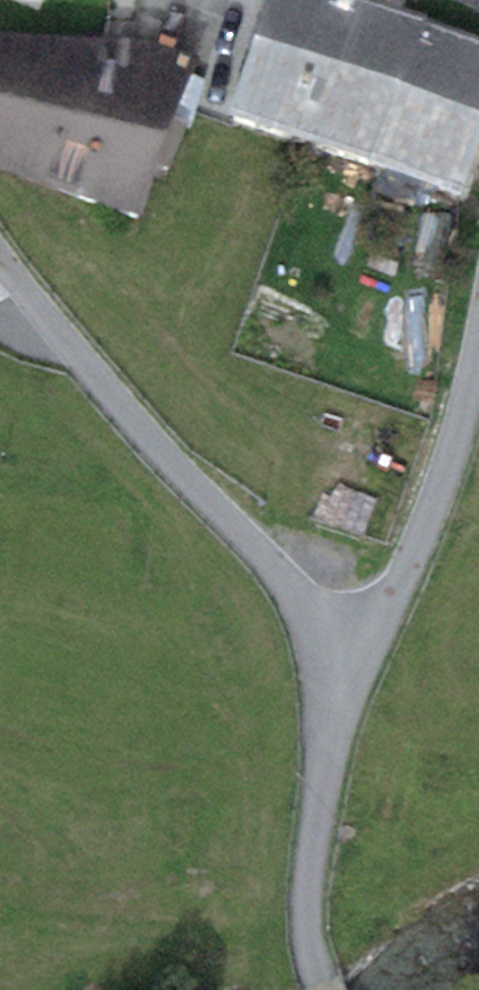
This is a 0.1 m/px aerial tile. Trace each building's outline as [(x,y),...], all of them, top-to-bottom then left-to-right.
[(313,0),(278,0),(231,132),(465,215),(478,177),(478,59),(313,0)] [(144,234),(198,75),(140,56),(0,49),(0,181),(144,234)]
